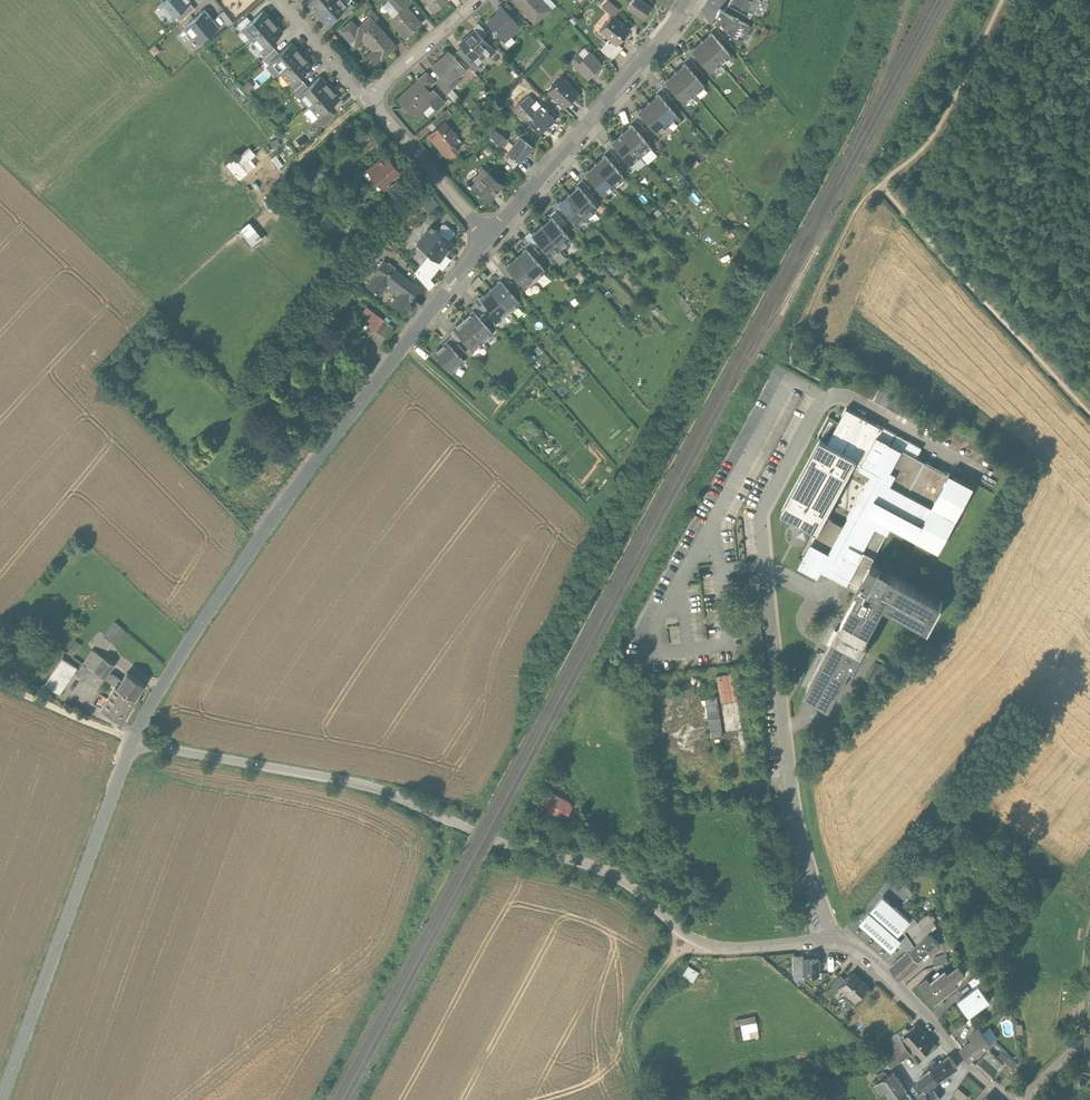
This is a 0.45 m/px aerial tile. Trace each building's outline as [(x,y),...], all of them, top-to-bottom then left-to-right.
[(189,0),(166,0),(159,6),(170,19),(174,16),(190,3),(191,2),(189,0)] [(309,4),(318,14),(334,0),(313,0),(309,4)] [(318,14),(326,24),(338,14),(347,6),(341,0),(334,0),(318,14)] [(429,4),(428,5),(435,13),(448,2),(446,0),(426,0),(429,4)] [(541,0),(516,0),(532,19),(546,6),(541,0)] [(542,1),(551,11),(556,7),(550,0),(542,0),(542,1)] [(639,0),(635,0),(628,9),(629,10),(644,19),(643,20),(644,20),(652,8),(651,8),(639,0)] [(731,2),(753,14),(761,0),(732,0),(731,2)] [(619,11),(607,2),(603,10),(612,18),(613,17),(614,18),(619,11)] [(753,14),(731,2),(728,8),(745,17),(750,20),(753,14)] [(190,3),(174,16),(180,22),(195,9),(190,3)] [(347,6),(338,14),(343,19),(354,8),(350,3),(347,6)] [(412,14),(406,7),(391,20),(397,28),(399,26),(407,36),(421,24),(416,18),(415,19),(412,15),(412,14)] [(380,19),(371,8),(365,14),(369,19),(370,18),(374,23),(380,19)] [(503,8),(497,13),(499,15),(489,24),(503,40),(507,36),(508,38),(520,28),(503,8)] [(745,17),(728,8),(724,13),(732,18),(738,18),(738,21),(742,23),(745,17)] [(198,44),(219,27),(219,26),(224,22),(218,16),(213,20),(204,10),(184,26),(186,29),(198,44)] [(233,23),(223,11),(218,15),(218,16),(224,22),(228,27),(233,23)] [(251,21),(242,29),(251,39),(272,21),(263,11),(251,21)] [(724,13),(720,11),(716,19),(718,21),(721,25),(720,27),(726,30),(730,35),(739,46),(749,27),(742,23),(738,21),(738,18),(732,18),(724,13)] [(247,16),(237,25),(241,30),(242,29),(251,21),(247,16)] [(614,18),(613,17),(612,18),(600,32),(611,41),(617,46),(618,46),(629,31),(614,18)] [(374,23),(370,18),(369,19),(355,31),(348,24),(341,31),(354,45),(363,38),(373,50),(362,60),(369,68),(380,58),(382,59),(395,47),(374,23)] [(272,21),(251,39),(262,51),(270,43),(282,33),(272,21)] [(726,30),(720,27),(721,25),(718,21),(713,26),(715,28),(725,39),(730,35),(726,30)] [(473,26),(475,29),(477,31),(483,37),(488,33),(478,22),(473,26)] [(725,40),(715,28),(710,33),(711,34),(720,45),(725,40)] [(477,31),(460,45),(463,48),(473,60),(474,59),(477,56),(479,58),(484,53),(489,58),(496,53),(483,37),(477,31)] [(711,34),(701,43),(720,65),(731,57),(720,45),(711,34)] [(617,46),(611,41),(602,52),(613,61),(623,50),(618,46),(617,46)] [(262,51),(260,52),(264,57),(274,48),(270,43),(262,51)] [(279,53),(270,61),(281,73),(301,55),(291,43),(279,53)] [(720,65),(701,43),(691,52),(700,62),(710,74),(720,65)] [(264,57),(263,59),(267,64),(270,61),(279,53),(274,48),(264,57)] [(473,60),(463,48),(458,52),(476,73),(482,68),(474,59),(473,60)] [(584,48),(578,55),(583,59),(589,53),(584,48)] [(691,52),(690,50),(685,55),(689,59),(695,66),(700,62),(691,52)] [(466,71),(450,53),(433,68),(442,79),(449,86),(457,78),(456,76),(463,70),(465,71),(466,71)] [(601,65),(589,53),(583,59),(578,55),(572,62),(589,79),(601,65)] [(301,55),(281,73),(291,84),(299,77),(311,66),(301,55)] [(695,66),(689,59),(684,64),(685,65),(694,75),(699,71),(695,66)] [(694,75),(685,65),(675,74),(694,96),(704,87),(694,75)] [(428,73),(414,85),(415,86),(422,94),(425,91),(436,82),(428,73)] [(694,96),(675,74),(665,83),(674,93),(684,105),(694,96)] [(291,84),(289,86),(294,91),(304,82),(299,77),(291,84)] [(308,87),(300,95),(310,106),(330,88),(320,77),(308,87)] [(449,86),(442,79),(437,83),(447,94),(461,82),(457,78),(449,86)] [(579,93),(563,78),(554,87),(557,90),(552,96),(565,108),(579,93)] [(254,86),(249,81),(243,87),(248,92),(254,86)] [(665,83),(663,81),(658,85),(662,90),(669,97),(674,93),(665,83)] [(304,82),(294,91),(298,96),(300,95),(308,87),(304,82)] [(425,91),(422,94),(415,86),(399,100),(415,118),(430,104),(437,111),(446,103),(434,90),(428,95),(425,91)] [(330,88),(310,106),(318,116),(319,116),(328,109),(339,99),(330,88)] [(669,97),(662,90),(657,94),(658,96),(667,106),(672,102),(669,97)] [(667,106),(658,96),(648,104),(667,127),(677,118),(667,106)] [(546,109),(543,106),(536,113),(531,107),(535,103),(530,97),(516,110),(527,121),(526,122),(539,136),(547,129),(545,127),(553,119),(545,110),(546,109)] [(515,107),(509,100),(503,106),(509,113),(515,107)] [(667,127),(648,104),(638,113),(647,123),(657,135),(667,127)] [(476,107),(469,113),(476,120),(483,115),(476,107)] [(328,109),(319,116),(318,116),(312,122),(319,129),(334,115),(328,109)] [(445,112),(436,121),(440,125),(444,122),(449,117),(445,112)] [(638,113),(637,112),(632,116),(635,120),(642,128),(647,123),(638,113)] [(642,128),(635,120),(630,124),(632,126),(640,136),(645,132),(642,128)] [(440,125),(428,136),(434,143),(436,142),(443,150),(442,152),(449,160),(459,152),(452,144),(456,141),(456,140),(458,138),(444,122),(440,125)] [(640,136),(632,126),(622,135),(641,157),(651,148),(640,136)] [(494,141),(499,136),(495,132),(490,137),(494,141)] [(641,157),(622,135),(611,144),(620,154),(631,166),(641,157)] [(508,141),(502,136),(499,140),(496,143),(503,148),(508,141)] [(521,138),(509,153),(521,162),(532,148),(521,138)] [(611,144),(610,142),(605,146),(609,151),(615,158),(620,154),(611,144)] [(233,159),(224,166),(237,183),(255,169),(250,163),(255,159),(249,150),(234,161),(233,159)] [(619,163),(609,151),(604,155),(605,157),(614,167),(619,163)] [(521,162),(509,153),(504,159),(515,171),(521,163),(521,162)] [(386,155),(368,171),(366,169),(361,173),(367,181),(369,179),(375,186),(379,183),(383,189),(401,174),(386,155)] [(614,167),(605,157),(595,165),(614,188),(624,179),(614,167)] [(614,188),(595,165),(585,174),(593,184),(604,196),(614,188)] [(503,185),(484,170),(477,179),(476,178),(471,185),(468,183),(467,185),(470,187),(489,202),(503,185)] [(585,174),(583,172),(578,177),(582,181),(588,189),(593,184),(585,174)] [(588,189),(582,181),(577,185),(578,187),(587,197),(592,193),(588,189)] [(441,202),(424,183),(413,193),(429,212),(441,202)] [(587,197),(578,187),(568,196),(587,218),(597,209),(587,197)] [(587,218),(568,196),(558,204),(567,215),(577,227),(587,218)] [(558,204),(557,203),(552,207),(562,219),(567,215),(558,204)] [(565,224),(555,212),(550,216),(551,218),(560,228),(565,224)] [(560,228),(551,218),(541,226),(560,249),(571,240),(560,228)] [(249,223),(239,230),(252,245),(261,237),(249,223)] [(453,244),(430,226),(428,229),(429,230),(423,238),(428,243),(423,249),(430,255),(442,265),(448,258),(444,255),(453,244)] [(560,249),(541,226),(531,235),(540,245),(550,257),(560,249)] [(531,235),(530,233),(525,238),(529,243),(535,250),(540,245),(531,235)] [(535,250),(529,243),(524,247),(526,249),(534,259),(539,255),(535,250)] [(534,259),(526,249),(516,258),(535,280),(545,272),(534,259)] [(340,254),(335,260),(339,263),(344,257),(340,254)] [(442,265),(430,255),(415,274),(429,289),(434,285),(430,280),(442,265)] [(535,280),(516,258),(506,267),(514,277),(525,289),(535,280)] [(420,290),(383,261),(374,272),(377,274),(367,286),(379,295),(388,283),(403,294),(394,307),(400,311),(410,299),(412,301),(420,290)] [(506,267),(504,265),(499,269),(503,275),(509,281),(514,277),(506,267)] [(509,281),(503,275),(498,279),(500,281),(509,291),(514,286),(509,281)] [(509,291),(500,281),(490,290),(509,312),(519,303),(509,291)] [(509,312),(490,290),(480,298),(488,308),(499,321),(509,312)] [(480,298),(478,297),(473,301),(475,304),(483,313),(488,308),(480,298)] [(483,313),(475,304),(470,308),(473,311),(479,318),(484,314),(483,313)] [(382,321),(365,307),(359,315),(366,321),(366,328),(372,333),(374,331),(382,321)] [(479,318),(473,311),(463,320),(483,343),(493,334),(483,323),(479,318)] [(484,314),(479,318),(483,323),(488,319),(484,314)] [(483,343),(463,320),(453,328),(454,329),(462,339),(470,348),(473,351),(483,343)] [(392,329),(382,321),(374,331),(384,339),(392,329)] [(462,339),(454,329),(449,334),(451,337),(457,344),(462,339)] [(465,352),(451,337),(446,342),(459,357),(465,352)] [(446,342),(434,353),(451,373),(464,362),(459,357),(446,342)] [(470,348),(465,352),(469,357),(474,353),(473,351),(470,348)] [(874,403),(882,389),(874,385),(866,398),(874,403)] [(884,430),(847,410),(839,424),(831,420),(819,443),(856,463),(864,467),(884,430)] [(274,417),(270,423),(282,430),(286,424),(274,417)] [(966,503),(975,488),(920,458),(924,451),(884,430),(864,467),(863,470),(871,474),(842,528),(826,519),(817,536),(801,566),(820,576),(823,570),(857,588),(803,687),(832,703),(853,663),(856,665),(869,641),(865,639),(886,601),(928,624),(941,599),(872,562),(891,525),(940,551),(966,503)] [(780,516),(817,536),(826,519),(856,463),(819,443),(780,516)] [(982,489),(975,488),(966,503),(972,506),(982,489)] [(115,622),(104,635),(114,644),(125,631),(115,622)] [(77,639),(67,654),(73,657),(82,643),(77,639)] [(113,664),(93,650),(83,664),(104,678),(115,686),(117,687),(122,680),(112,674),(111,675),(108,673),(113,664)] [(62,658),(43,686),(60,694),(77,668),(62,658)] [(104,678),(83,664),(76,675),(97,689),(104,678)] [(144,684),(127,673),(122,680),(117,687),(135,699),(144,684)] [(723,731),(741,727),(736,700),(732,700),(727,673),(714,675),(717,695),(702,698),(709,736),(723,734),(723,731)] [(117,687),(115,686),(107,701),(100,697),(95,705),(121,722),(135,699),(117,687)] [(547,788),(538,803),(564,818),(573,803),(547,788)] [(578,817),(571,814),(565,826),(571,830),(578,817)] [(643,831),(634,839),(639,845),(648,837),(643,831)] [(645,856),(639,861),(646,869),(652,863),(645,856)] [(888,882),(892,886),(902,877),(898,873),(888,882)] [(883,894),(870,909),(897,934),(911,918),(883,894)] [(870,909),(860,920),(892,948),(898,941),(901,937),(897,934),(870,909)] [(931,911),(919,920),(905,930),(915,944),(929,931),(937,925),(933,920),(936,918),(931,911)] [(913,915),(911,918),(897,934),(901,937),(898,941),(907,949),(908,948),(909,949),(915,944),(905,930),(919,920),(913,915)] [(915,944),(909,949),(919,959),(929,950),(932,953),(941,944),(929,931),(915,944)] [(949,940),(943,941),(946,951),(952,949),(949,940)] [(907,949),(889,966),(900,978),(919,960),(919,959),(909,949),(908,948),(907,949)] [(947,954),(932,958),(935,965),(949,961),(947,954)] [(802,976),(801,959),(801,955),(791,955),(792,976),(802,976)] [(801,959),(802,976),(818,976),(818,958),(801,959)] [(927,976),(919,982),(934,1002),(959,983),(956,980),(966,972),(959,963),(948,971),(946,968),(930,980),(927,976)] [(682,976),(693,982),(699,972),(687,966),(682,976)] [(845,979),(838,987),(853,1000),(868,984),(852,970),(845,979)] [(838,987),(845,979),(840,974),(830,985),(835,990),(838,987)] [(978,974),(969,982),(973,987),(982,980),(978,974)] [(978,985),(958,1001),(969,1016),(990,1000),(978,985)] [(1083,1069),(1082,1069),(1080,1069),(1078,1071),(1077,1073),(1077,1075),(1078,1078),(1080,1079),(1082,1080),(1085,1080),(1087,1079),(1088,1078),(1088,1076),(1089,1076),(1089,1004),(1083,1069)] [(1005,1013),(1006,1021),(1013,1020),(1012,1009),(1007,1010),(1007,1012),(1005,1013)] [(754,1016),(739,1019),(741,1030),(756,1027),(754,1016)] [(738,1023),(732,1024),(735,1038),(740,1036),(738,1023)] [(935,1043),(918,1023),(910,1031),(901,1038),(913,1054),(917,1052),(922,1057),(935,1043)] [(901,1038),(910,1031),(905,1026),(898,1032),(901,1038)] [(972,1038),(960,1047),(969,1060),(992,1043),(979,1026),(969,1034),(972,1038)] [(901,1038),(898,1032),(887,1040),(895,1052),(885,1059),(890,1067),(913,1054),(901,1038)] [(983,1057),(997,1070),(1003,1063),(996,1057),(990,1050),(983,1057)] [(1002,1051),(996,1057),(1003,1063),(1005,1061),(1009,1057),(1002,1051)] [(934,1060),(928,1065),(931,1069),(940,1081),(958,1067),(948,1055),(937,1064),(934,1060)] [(1009,1056),(1009,1057),(1005,1061),(1014,1069),(1018,1064),(1013,1059),(1009,1056)] [(975,1065),(990,1079),(998,1071),(997,1070),(983,1057),(975,1065)] [(940,1081),(931,1069),(918,1079),(927,1091),(940,1081)] [(879,1081),(873,1085),(880,1094),(886,1090),(892,1099),(907,1090),(894,1071),(879,1081)] [(952,1094),(959,1099),(966,1099),(969,1097),(958,1087),(952,1094)] [(892,1099),(914,1099),(907,1090),(892,1099)] [(914,1097),(916,1099),(917,1099),(938,1099),(940,1098),(934,1090),(927,1095),(924,1090),(914,1097)]
